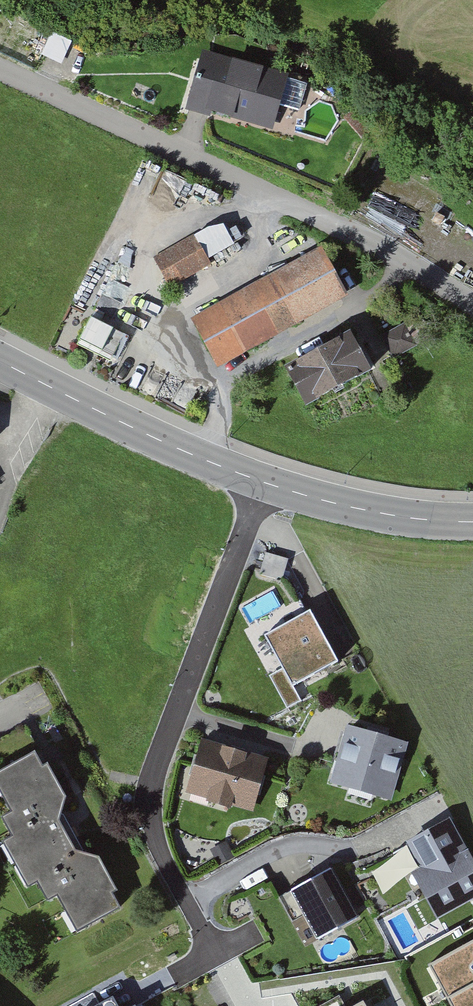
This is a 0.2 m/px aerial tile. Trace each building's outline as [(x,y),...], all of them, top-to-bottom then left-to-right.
[(15,18),(8,38),(18,41),(13,56),(25,61),(38,26),(15,18)] [(72,57),(48,45),(41,57),(48,60),(41,73),(59,82),(72,57)] [(268,135),(284,81),(203,57),(186,116),(207,123),(208,117),(268,135)] [(135,100),(131,109),(143,114),(146,105),(135,100)] [(174,289),(215,266),(198,236),(157,259),(174,289)] [(196,320),(223,370),(353,299),(327,250),(196,320)] [(93,318),(80,341),(99,351),(111,328),(93,318)] [(380,335),(393,358),(416,346),(403,322),(380,335)] [(305,409),(371,375),(351,337),(285,372),(305,409)] [(265,549),(258,572),(280,579),(287,555),(265,549)] [(282,667),(264,637),(294,619),(283,602),(245,625),(274,672),(282,667)] [(295,686),(340,661),(312,611),(267,635),(295,686)] [(389,801),(405,748),(386,742),(388,736),(365,729),(363,736),(344,731),(328,783),(389,801)] [(268,755),(202,735),(187,786),(207,792),(205,799),(230,806),(232,800),(253,806),(268,755)] [(71,951),(122,924),(93,871),(78,863),(60,831),(63,815),(35,764),(0,783),(0,819),(3,826),(0,827),(0,845),(2,848),(0,849),(0,871),(21,910),(33,903),(43,921),(52,916),(71,951)] [(436,916),(472,896),(472,858),(467,846),(462,848),(445,817),(403,839),(416,863),(409,866),(436,916)] [(363,913),(335,865),(293,890),(322,938),(363,913)]
